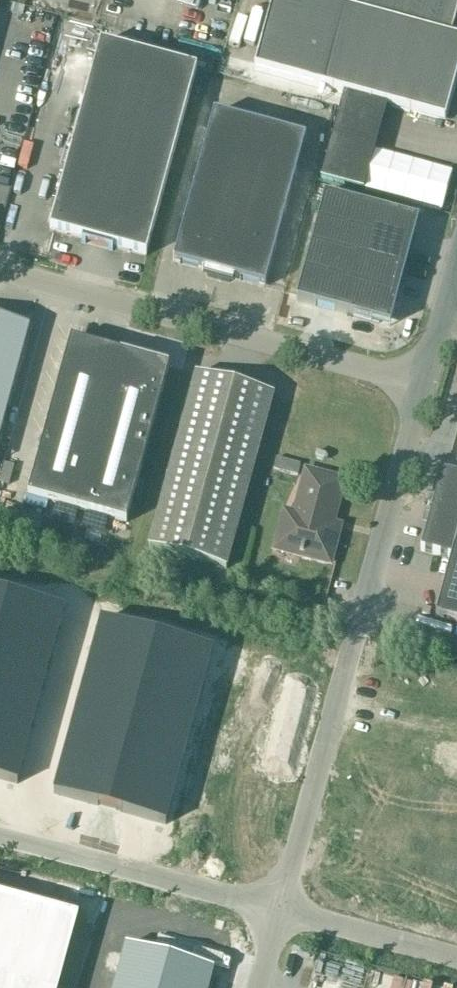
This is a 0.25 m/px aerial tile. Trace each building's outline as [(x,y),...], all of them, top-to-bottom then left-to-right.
[(227,9),(229,0),(206,0),(206,4),(227,9)] [(456,15),(456,0),(273,0),(254,69),(323,88),(344,9),(431,33),(438,5),(451,8),(450,13),(456,15)] [(456,16),(456,15),(450,13),(451,8),(438,5),(431,33),(344,9),(323,88),(445,121),(456,76),(456,40),(451,39),(456,16)] [(191,50),(207,53),(209,42),(193,40),(191,50)] [(197,69),(100,43),(49,231),(82,240),(81,243),(112,251),(113,248),(146,257),(197,69)] [(49,77),(56,51),(47,49),(40,74),(49,77)] [(230,278),(264,287),(305,138),(214,113),(173,262),(208,272),(207,277),(228,283),(230,278)] [(437,204),(449,206),(454,176),(442,174),(437,204)] [(296,301),(390,326),(418,221),(324,195),(296,301)] [(0,321),(0,434),(29,328),(0,321)] [(77,509),(119,354),(120,353),(71,340),(28,496),(77,509)] [(168,367),(119,354),(77,509),(126,523),(168,367)] [(273,395),(196,374),(148,548),(226,569),(273,395)] [(272,469),(298,476),(301,464),(275,458),(272,469)] [(2,467),(2,491),(14,491),(15,467),(2,467)] [(420,550),(452,559),(436,619),(456,625),(456,478),(441,473),(420,550)] [(340,483),(307,474),(296,517),(286,515),(278,542),(301,548),(300,554),(328,561),(336,528),(329,526),(340,483)] [(17,784),(65,611),(0,593),(0,779),(17,784)] [(101,620),(53,794),(165,825),(213,651),(101,620)] [(0,895),(0,987),(58,987),(78,916),(0,895)] [(114,987),(208,987),(213,970),(125,947),(114,987)]
